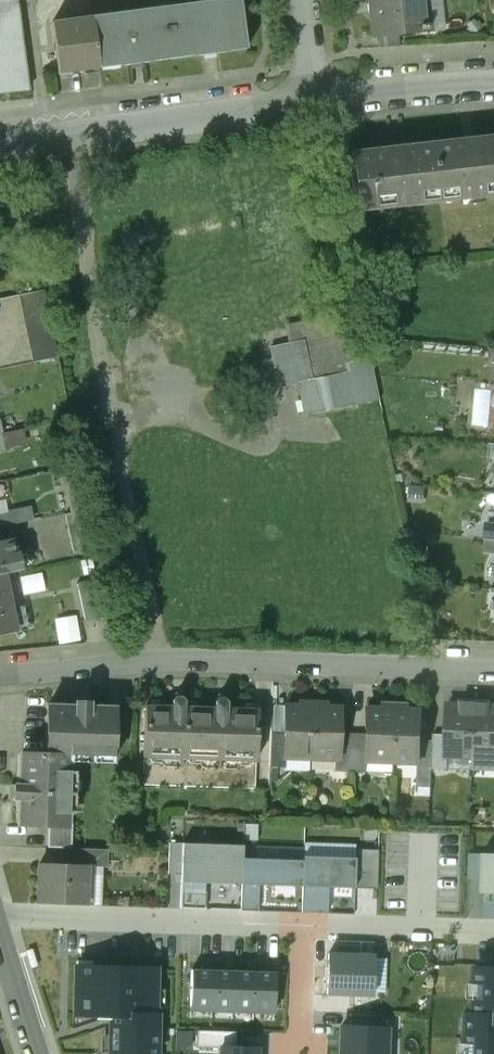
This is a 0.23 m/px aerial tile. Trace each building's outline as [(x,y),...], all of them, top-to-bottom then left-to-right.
[(27,89),(16,0),(0,0),(0,93),(27,89)] [(166,6),(172,58),(246,49),(240,0),(213,0),(166,6)] [(376,35),(398,33),(428,30),(425,0),(372,0),(376,35)] [(99,68),(172,58),(166,6),(93,16),(99,68)] [(59,73),(99,68),(93,16),(52,21),(59,73)] [(398,33),(376,35),(377,49),(399,47),(398,33)] [(432,142),(439,202),(493,196),(493,135),(432,142)] [(357,211),(439,202),(432,142),(350,151),(357,211)] [(45,289),(17,295),(32,363),(59,357),(45,289)] [(371,360),(347,366),(336,317),(286,328),(290,346),(270,350),(278,386),(296,382),(303,416),(355,405),(354,402),(379,397),(371,360)] [(488,424),(490,388),(476,388),(475,423),(488,424)] [(3,434),(5,447),(26,443),(23,430),(3,434)] [(0,512),(0,527),(21,522),(18,508),(0,512)] [(91,508),(65,514),(73,553),(99,547),(91,508)] [(487,525),(486,540),(493,541),(493,526),(487,525)] [(3,573),(23,569),(19,552),(15,553),(12,538),(0,541),(0,574),(3,573)] [(486,540),(485,554),(493,555),(493,541),(486,540)] [(3,573),(0,574),(0,634),(15,631),(3,573)] [(24,590),(45,589),(45,573),(23,574),(24,590)] [(106,578),(76,585),(84,622),(114,615),(106,578)] [(55,620),(59,644),(80,640),(77,617),(55,620)] [(182,758),(184,707),(184,700),(172,700),(172,706),(146,706),(144,757),(182,758)] [(473,757),(475,701),(461,700),(461,704),(448,704),(447,734),(446,756),(447,756),(473,757)] [(184,707),(182,758),(256,760),(257,709),(226,708),(227,702),(215,701),(214,708),(184,707)] [(473,757),(472,767),(493,768),(493,706),(488,705),(489,701),(475,701),(473,757)] [(113,762),(115,707),(89,706),(89,702),(75,702),(75,706),(48,705),(46,754),(72,755),(72,761),(113,762)] [(309,758),(311,706),(285,705),(284,731),(283,757),(285,757),(309,758)] [(311,706),(309,758),(336,759),(338,759),(339,733),(340,707),(311,706)] [(394,762),(396,709),(365,708),(364,734),(363,760),(365,761),(394,762)] [(396,709),(394,762),(417,762),(419,762),(420,739),(421,710),(396,709)] [(283,757),(284,731),(272,730),(270,767),(285,767),(285,757),(283,757)] [(338,759),(336,759),(336,772),(350,772),(351,733),(339,733),(338,759)] [(364,734),(351,733),(350,772),(365,773),(365,761),(363,760),(364,734)] [(433,734),(433,740),(432,769),(447,769),(447,756),(446,756),(447,734),(433,734)] [(433,740),(420,739),(419,762),(417,762),(416,786),(431,787),(432,769),(433,740)] [(36,756),(20,755),(19,785),(14,785),(14,798),(18,798),(17,824),(49,825),(49,823),(67,824),(67,823),(67,813),(74,814),(75,771),(69,771),(69,761),(72,761),(72,755),(46,754),(36,753),(36,756)] [(182,758),(144,757),(143,784),(181,786),(182,758)] [(182,758),(181,786),(255,788),(256,760),(182,758)] [(49,823),(49,825),(48,847),(65,848),(72,848),(73,823),(67,823),(67,824),(49,823)] [(168,873),(182,874),(183,844),(169,843),(168,873)] [(243,846),(183,844),(182,874),(182,882),(206,883),(241,884),(242,859),(243,846)] [(64,864),(87,865),(106,866),(107,849),(72,848),(65,848),(64,864)] [(356,857),(355,888),(377,889),(379,850),(356,849),(356,857)] [(482,853),(482,870),(486,870),(486,873),(485,893),(493,893),(493,854),(482,853)] [(303,887),(329,888),(355,888),(356,857),(303,856),(303,860),(303,887)] [(241,884),(259,885),(303,887),(303,860),(242,859),(241,884)] [(39,904),(100,906),(101,872),(87,872),(87,865),(64,864),(40,864),(39,904)] [(206,883),(182,882),(181,908),(205,909),(206,883)] [(259,885),(241,884),(241,911),(258,911),(259,885)] [(329,888),(303,887),(302,912),(328,913),(329,888)] [(334,953),(373,955),(373,941),(335,940),(334,953)] [(334,953),(328,953),(327,994),(372,995),(372,993),(386,993),(387,958),(373,958),(373,955),(334,953)] [(76,966),(75,1015),(111,1016),(110,1053),(157,1053),(158,1033),(151,1033),(152,1016),(155,1016),(157,968),(76,966)] [(476,967),(474,1013),(468,1013),(466,1053),(493,1053),(493,967),(476,967)] [(190,1010),(211,1011),(212,970),(191,969),(190,1010)] [(234,970),(212,970),(211,1011),(232,1012),(234,970)] [(232,1012),(253,1013),(255,971),(234,970),(232,1012)] [(275,972),(255,971),(253,1013),(273,1014),(275,972)] [(385,1016),(351,1015),(351,1027),(384,1028),(385,1016)] [(376,1053),(386,1053),(387,1028),(341,1027),(340,1053),(376,1053)] [(237,1033),(198,1031),(198,1046),(236,1047),(237,1033)]
